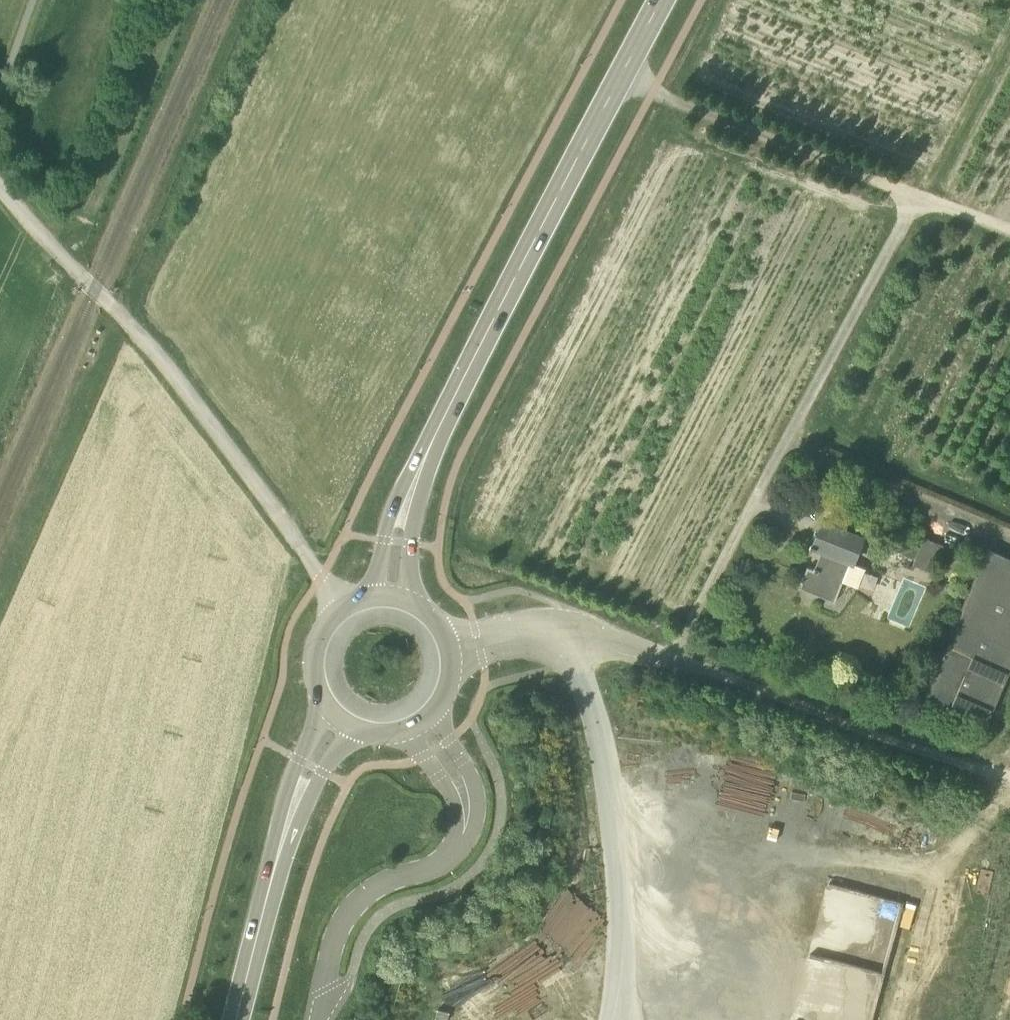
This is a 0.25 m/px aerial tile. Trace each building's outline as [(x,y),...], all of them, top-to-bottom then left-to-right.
[(866,568),(853,562),(863,537),(824,522),(823,521),(813,546),(811,545),(810,548),(815,550),(816,548),(824,551),(817,569),(815,568),(814,570),(807,567),(800,588),(801,585),(834,598),(834,602),(843,581),(857,587),(866,568)] [(924,537),(920,547),(908,542),(904,554),(915,558),(912,564),(934,572),(944,545),(924,537)] [(987,725),(1009,672),(1009,558),(988,549),(923,697),(987,725)] [(439,1010),(437,1018),(442,1019),(447,1019),(449,1013),(439,1010)]
